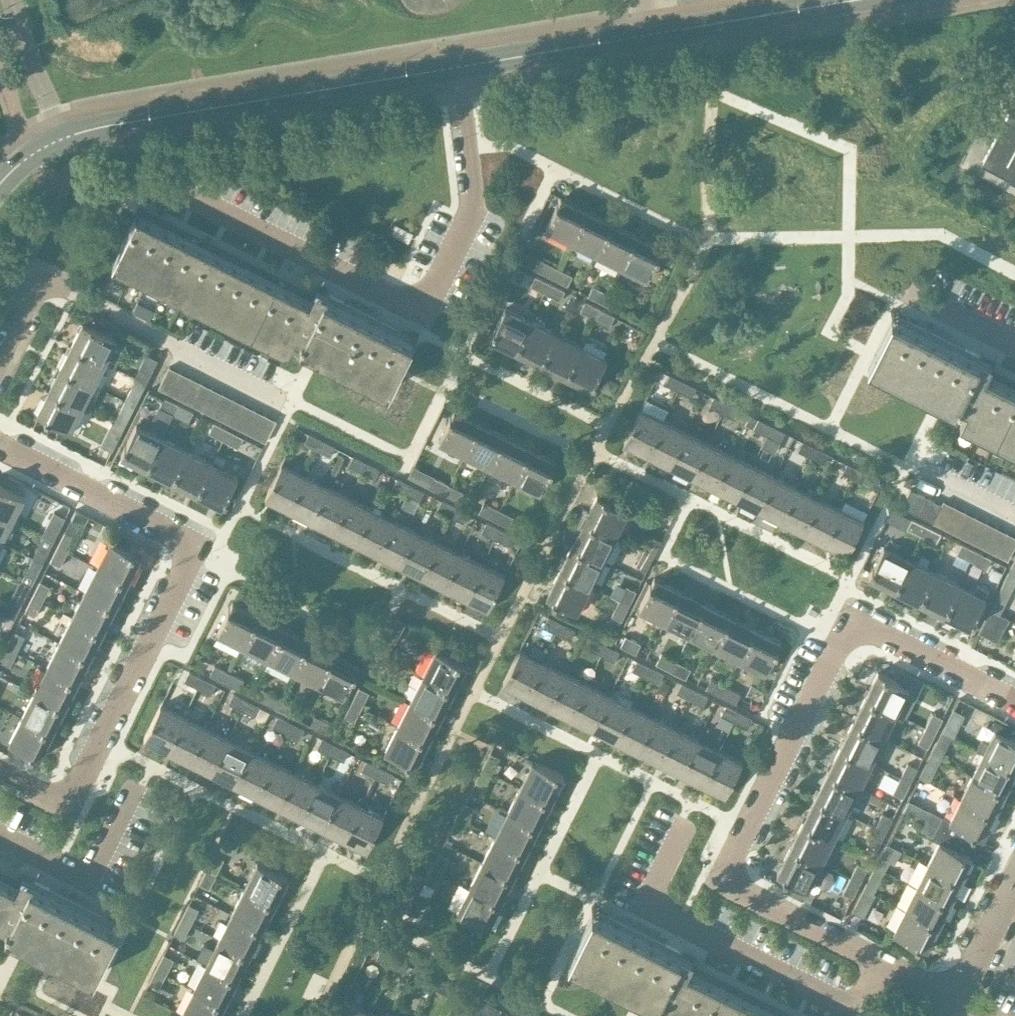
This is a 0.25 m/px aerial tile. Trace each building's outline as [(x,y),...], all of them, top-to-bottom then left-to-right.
[(1010,102),(1014,104),(1010,112),(1009,111),(982,163),(1009,178),(1008,179),(1014,183),(1014,93),(1010,102)] [(571,241),(584,216),(587,209),(561,196),(545,228),(571,241)] [(587,209),(584,216),(571,241),(596,253),(612,222),(587,209)] [(137,213),(116,256),(117,257),(129,263),(131,264),(147,272),(149,272),(165,281),(166,281),(183,290),(184,290),(201,298),(202,299),(218,307),(220,308),(236,316),(238,317),(254,325),(255,326),(271,334),(273,335),(289,343),(291,344),(295,335),(303,339),(300,345),(310,350),(322,355),(388,389),(413,340),(400,333),(402,329),(320,288),(312,303),(304,299),(305,297),(137,213)] [(393,227),(391,231),(406,239),(408,240),(413,231),(395,222),(393,227)] [(612,222),(596,253),(621,266),(632,244),(637,234),(612,222)] [(637,234),(632,244),(621,266),(647,279),(663,247),(637,234)] [(543,260),(538,270),(553,277),(558,267),(543,260)] [(558,267),(553,277),(567,284),(572,274),(558,267)] [(545,292),(550,282),(535,275),(530,285),(545,292)] [(550,282),(545,292),(560,300),(565,290),(550,282)] [(593,285),(588,295),(603,302),(608,292),(593,285)] [(608,292),(603,302),(618,309),(622,299),(608,292)] [(595,317),(597,313),(600,307),(585,300),(580,310),(595,317)] [(516,350),(529,325),(531,319),(506,306),(490,337),(516,350)] [(600,307),(597,313),(595,317),(610,325),(615,315),(600,307)] [(868,365),(934,398),(945,404),(956,409),(958,404),(967,408),(962,416),(964,417),(980,425),(982,426),(998,434),(999,434),(1014,442),(1014,389),(991,377),(990,379),(982,375),(990,359),(907,318),(905,323),(892,316),(868,365)] [(531,319),(529,325),(516,350),(541,362),(556,332),(531,319)] [(71,344),(106,362),(118,338),(83,321),(71,344)] [(566,375),(579,350),(582,344),(556,332),(541,362),(566,375)] [(106,362),(71,344),(60,367),(95,384),(106,362)] [(579,350),(566,375),(592,388),(607,357),(582,344),(579,350)] [(146,382),(158,359),(147,353),(135,376),(136,377),(146,382)] [(169,365),(158,387),(169,392),(180,371),(170,366),(169,365)] [(95,384),(60,367),(49,389),(83,407),(95,384)] [(180,371),(169,392),(180,398),(191,376),(180,371)] [(670,373),(665,383),(678,390),(683,380),(670,373)] [(191,376),(180,398),(191,403),(201,382),(191,376)] [(146,382),(136,377),(125,400),(135,405),(146,382)] [(605,380),(601,387),(612,393),(617,382),(610,379),(605,380)] [(683,380),(678,390),(692,397),(697,387),(683,380)] [(201,382),(191,403),(201,409),(212,387),(201,382)] [(212,387),(201,409),(212,414),(223,392),(212,387)] [(83,407),(49,389),(37,412),(72,430),(83,407)] [(223,392),(212,414),(223,419),(233,398),(223,392)] [(164,396),(159,406),(174,414),(179,404),(164,396)] [(723,412),(728,402),(714,396),(709,406),(723,412)] [(233,398),(223,419),(233,425),(244,403),(233,398)] [(135,405),(125,400),(114,422),(124,427),(135,405)] [(728,402),(723,412),(736,419),(741,409),(728,402)] [(244,403),(233,425),(244,430),(255,408),(244,403)] [(179,404),(174,414),(189,421),(194,411),(179,404)] [(641,407),(624,441),(647,452),(664,419),(641,407)] [(255,408),(244,430),(254,435),(265,414),(255,408)] [(464,453),(478,425),(480,422),(454,409),(438,440),(464,453)] [(265,414),(254,435),(266,441),(277,419),(276,419),(265,414)] [(767,434),(772,425),(758,418),(753,428),(767,434)] [(669,463),(686,430),(664,419),(647,452),(669,463)] [(124,427),(114,422),(102,445),(112,450),(124,427)] [(224,439),(229,429),(214,422),(209,432),(224,439)] [(480,422),(478,425),(464,453),(489,466),(505,435),(480,422)] [(147,467),(148,465),(163,436),(137,423),(121,455),(147,467)] [(772,425),(767,434),(780,441),(785,431),(772,425)] [(229,429),(224,439),(239,446),(244,436),(229,429)] [(691,474),(708,441),(686,430),(669,463),(691,474)] [(317,449),(322,439),(309,432),(304,442),(317,449)] [(505,435),(489,466),(514,479),(527,454),(530,447),(505,435)] [(172,480),(173,477),(188,449),(163,436),(148,465),(147,467),(172,480)] [(239,446),(237,449),(256,459),(263,446),(244,436),(239,446)] [(322,439),(317,449),(331,455),(336,446),(322,439)] [(811,457),(816,447),(803,440),(798,450),(811,457)] [(714,486),(730,452),(708,441),(691,474),(714,486)] [(530,447),(527,454),(514,479),(540,492),(556,460),(530,447)] [(816,447),(811,457),(825,463),(830,453),(816,447)] [(198,490),(213,461),(188,449),(173,477),(172,480),(197,493),(198,490)] [(736,497),(753,463),(730,452),(714,486),(736,497)] [(353,455),(348,464),(362,471),(367,461),(353,455)] [(213,461),(198,490),(197,493),(223,506),(238,474),(213,461)] [(367,461),(362,471),(375,478),(380,468),(367,461)] [(282,462),(265,496),(288,507),(305,473),(282,462)] [(855,479),(860,469),(847,462),(842,472),(855,479)] [(758,508),(775,474),(753,463),(736,497),(758,508)] [(869,486),(874,476),(860,469),(855,479),(869,486)] [(305,473),(288,507),(310,518),(327,484),(305,473)] [(780,519),(797,485),(775,474),(758,508),(780,519)] [(444,493),(449,483),(434,476),(429,486),(444,493)] [(411,484),(397,477),(393,487),(406,493),(411,484)] [(14,519),(25,496),(0,483),(0,512),(14,519)] [(449,483),(444,493),(459,501),(464,491),(449,483)] [(327,484),(310,518),(332,530),(349,495),(327,484)] [(411,484),(406,493),(419,500),(424,490),(411,484)] [(802,530),(819,496),(797,485),(780,519),(802,530)] [(911,488),(902,506),(933,521),(941,503),(911,488)] [(585,520),(616,536),(629,510),(597,494),(585,520)] [(349,495),(332,530),(354,541),(372,507),(349,495)] [(824,541),(841,507),(819,496),(802,530),(824,541)] [(450,516),(455,506),(442,499),(437,509),(450,516)] [(944,527),(955,505),(943,500),(941,503),(933,521),(944,527)] [(494,519),(499,509),(484,501),(479,511),(494,519)] [(954,532),(965,511),(955,505),(944,527),(954,532)] [(464,522),(469,512),(455,506),(450,516),(464,522)] [(372,507),(354,541),(377,552),(394,518),(372,507)] [(847,552),(864,519),(841,507),(824,541),(847,552)] [(499,509),(494,519),(509,526),(514,516),(499,509)] [(43,534),(54,539),(65,516),(54,510),(43,534)] [(965,538),(976,516),(965,511),(954,532),(965,538)] [(2,542),(14,519),(0,512),(0,541),(2,542)] [(975,543),(986,521),(976,516),(965,538),(975,543)] [(74,535),(78,527),(76,521),(71,518),(65,530),(74,535)] [(394,518),(377,552),(399,563),(416,529),(394,518)] [(912,518),(907,528),(921,535),(926,525),(912,518)] [(572,545),(603,561),(616,536),(585,520),(572,545)] [(486,521),(481,531),(495,538),(499,528),(486,521)] [(986,548),(997,527),(986,521),(975,543),(986,548)] [(926,525),(921,535),(936,542),(941,533),(926,525)] [(997,554),(1008,532),(997,527),(986,548),(997,554)] [(499,528),(495,538),(508,544),(513,535),(499,528)] [(416,529),(399,563),(421,574),(438,540),(416,529)] [(74,535),(65,530),(58,545),(68,550),(75,535),(74,535)] [(1014,545),(1014,536),(1008,532),(997,554),(1008,559),(1014,545)] [(33,557),(43,562),(54,539),(43,534),(42,534),(44,535),(33,557)] [(651,535),(644,550),(654,555),(661,540),(651,535)] [(96,565),(128,581),(141,555),(109,539),(96,565)] [(438,540),(421,574),(443,585),(460,551),(438,540)] [(971,560),(976,550),(962,543),(957,553),(971,560)] [(894,588),(898,582),(910,557),(885,544),(869,576),(894,588)] [(68,550),(58,545),(50,560),(60,565),(68,550)] [(560,570),(588,584),(591,586),(603,561),(572,545),(560,570)] [(637,564),(647,570),(654,555),(644,550),(637,564)] [(976,550),(971,560),(986,568),(991,557),(976,550)] [(460,551),(443,585),(465,596),(482,562),(460,551)] [(43,562),(33,557),(21,580),(31,585),(43,562)] [(919,601),(922,594),(935,569),(910,557),(898,582),(894,588),(919,601)] [(488,608),(505,574),(482,562),(465,596),(488,608)] [(84,590),(116,606),(128,581),(96,565),(84,590)] [(944,614),(948,607),(960,582),(935,569),(922,594),(919,601),(944,614)] [(591,586),(588,584),(560,570),(547,596),(578,611),(591,586)] [(1001,587),(1011,591),(1014,584),(1014,580),(1007,576),(1001,587)] [(664,621),(666,618),(680,590),(654,577),(639,608),(664,621)] [(19,579),(13,590),(26,596),(31,585),(21,580),(19,579)] [(33,595),(43,600),(50,585),(40,580),(33,595)] [(948,607),(944,614),(970,627),(986,595),(989,589),(977,584),(974,589),(960,582),(948,607)] [(619,600),(629,605),(636,590),(626,585),(619,600)] [(1001,587),(996,597),(1006,602),(1011,591),(1001,587)] [(71,615),(103,631),(116,606),(84,590),(71,615)] [(689,634),(691,631),(705,603),(680,590),(666,618),(664,621),(689,634)] [(43,600),(33,595),(25,610),(35,615),(43,600)] [(629,605),(619,600),(611,615),(622,620),(629,605)] [(242,645),(258,613),(233,601),(217,632),(242,645)] [(714,647),(716,644),(730,615),(705,603),(691,631),(689,634),(714,647)] [(1001,614),(990,609),(979,632),(998,641),(1009,618),(1001,614)] [(268,658),(281,631),(283,626),(258,613),(242,645),(268,658)] [(59,640),(91,656),(103,631),(71,615),(59,640)] [(549,615),(544,625),(557,632),(562,622),(549,615)] [(739,659),(741,657),(755,628),(730,615),(716,644),(714,647),(739,659)] [(562,622),(557,632),(571,638),(575,628),(562,622)] [(293,670),(307,642),(309,639),(283,626),(281,631),(268,658),(293,670)] [(755,628),(741,657),(739,659),(765,672),(781,641),(755,628)] [(8,645),(18,650),(25,635),(15,630),(8,645)] [(626,635),(621,645),(636,653),(641,643),(626,635)] [(377,651),(387,656),(394,641),(384,636),(377,651)] [(601,654),(606,644),(593,637),(588,647),(601,654)] [(318,683),(332,654),(334,651),(309,639),(307,642),(293,670),(318,683)] [(46,665),(78,681),(91,656),(59,640),(46,665)] [(606,644),(601,654),(615,661),(620,651),(606,644)] [(18,650),(8,645),(0,660),(10,665),(18,650)] [(422,674),(451,688),(454,690),(467,664),(435,648),(422,674)] [(520,648),(503,682),(526,693),(543,660),(520,648)] [(332,654),(318,683),(343,696),(359,664),(334,651),(332,654)] [(377,651),(369,666),(391,676),(397,664),(385,659),(387,656),(377,651)] [(671,670),(676,660),(661,653),(656,663),(671,670)] [(637,659),(632,670),(645,676),(651,666),(637,659)] [(543,660),(526,693),(548,704),(565,671),(543,660)] [(676,660),(671,670),(686,678),(691,668),(676,660)] [(224,681),(229,671),(215,664),(210,674),(224,681)] [(34,690),(65,706),(78,681),(46,665),(34,690)] [(651,666),(645,676),(659,683),(664,673),(651,666)] [(203,677),(189,670),(181,686),(193,692),(196,686),(198,687),(203,677)] [(229,671),(224,681),(239,689),(244,679),(229,671)] [(565,671),(548,704),(570,715),(587,682),(565,671)] [(865,697),(897,712),(910,687),(901,683),(878,671),(865,697)] [(907,672),(901,683),(910,687),(918,691),(923,680),(907,672)] [(410,699),(441,715),(454,690),(451,688),(422,674),(410,699)] [(203,677),(198,687),(211,693),(216,683),(203,677)] [(711,678),(706,688),(721,695),(726,685),(711,678)] [(587,682),(570,715),(593,727),(609,693),(587,682)] [(690,698),(695,689),(682,682),(677,692),(690,698)] [(726,685),(721,695),(736,703),(741,693),(726,685)] [(352,701),(362,706),(369,691),(359,686),(352,701)] [(280,696),(265,689),(260,699),(275,706),(280,696)] [(695,689),(690,698),(703,705),(708,696),(695,689)] [(21,715),(50,729),(53,731),(65,706),(34,690),(21,715)] [(242,709),(247,699),(234,693),(229,702),(242,709)] [(609,693),(593,727),(615,738),(631,704),(609,693)] [(280,696),(275,706),(290,714),(295,704),(280,696)] [(853,722),(884,738),(897,712),(865,697),(853,722)] [(247,699),(242,709),(256,716),(261,706),(247,699)] [(397,724),(426,738),(428,740),(441,715),(410,699),(397,724)] [(362,706),(352,701),(344,716),(354,721),(362,706)] [(167,749),(184,715),(161,703),(144,737),(167,749)] [(631,704),(615,738),(637,749),(654,715),(631,704)] [(734,720),(739,711),(725,704),(721,714),(734,720)] [(942,731),(952,736),(954,737),(965,714),(954,708),(942,731)] [(739,711),(734,720),(749,728),(754,718),(739,711)] [(925,727),(935,732),(943,717),(933,712),(925,727)] [(315,714),(310,724),(326,732),(330,722),(315,714)] [(50,729),(21,715),(8,741),(40,757),(53,731),(50,729)] [(184,715),(167,749),(189,760),(206,726),(184,715)] [(278,715),(273,725),(286,731),(291,721),(278,715)] [(654,715),(637,749),(659,760),(676,726),(654,715)] [(291,721),(286,731),(300,738),(305,728),(291,721)] [(884,738),(853,722),(840,747),(872,763),(884,738)] [(428,740),(426,738),(397,724),(384,749),(416,765),(428,740)] [(206,726),(189,760),(211,771),(228,737),(206,726)] [(676,726),(659,760),(681,771),(698,738),(676,726)] [(918,742),(928,747),(935,732),(925,727),(918,742)] [(1014,768),(1014,739),(994,728),(983,751),(1014,768)] [(952,736),(942,731),(931,754),(941,759),(952,736)] [(228,737),(211,771),(233,782),(250,748),(228,737)] [(331,753),(336,744),(322,737),(317,747),(331,753)] [(698,738),(681,771),(703,782),(720,749),(698,738)] [(336,744),(331,753),(344,760),(349,750),(336,744)] [(872,763),(840,747),(828,772),(859,788),(872,763)] [(250,748),(233,782),(255,793),(272,759),(250,748)] [(720,749),(703,782),(726,794),(743,760),(720,749)] [(482,766),(492,771),(500,756),(490,751),(482,766)] [(983,751),(971,774),(1006,791),(1014,772),(1014,768),(983,751)] [(941,759),(931,754),(920,776),(930,781),(941,759)] [(272,759),(255,793),(278,804),(295,770),(272,759)] [(367,759),(362,769),(375,775),(380,766),(367,759)] [(564,775),(532,759),(519,785),(551,801),(564,775)] [(900,777),(910,782),(918,767),(908,762),(900,777)] [(380,766),(375,775),(389,782),(393,773),(380,766)] [(475,781),(485,786),(492,771),(482,766),(475,781)] [(295,770),(278,804),(300,815),(317,781),(295,770)] [(815,797),(840,809),(847,813),(859,788),(828,772),(815,797)] [(1006,791),(971,774),(960,797),(994,814),(1006,791)] [(893,792),(903,797),(910,782),(900,777),(893,792)] [(317,781),(300,815),(322,826),(339,792),(317,781)] [(507,810),(538,826),(551,801),(519,785),(507,810)] [(339,792),(322,826),(344,837),(361,804),(339,792)] [(803,822),(828,835),(834,838),(847,813),(840,809),(815,797),(803,822)] [(928,808),(923,819),(937,826),(977,846),(982,837),(994,814),(960,797),(949,819),(943,816),(928,808)] [(457,816),(467,821),(475,807),(465,801),(457,816)] [(361,804),(344,837),(367,849),(384,815),(361,804)] [(494,835),(526,851),(538,826),(507,810),(494,835)] [(875,827),(885,832),(893,817),(883,812),(875,827)] [(467,821),(457,816),(450,831),(460,836),(467,821)] [(790,847),(815,859),(822,863),(834,838),(828,835),(803,822),(790,847)] [(938,840),(927,862),(961,880),(973,857),(972,856),(977,846),(937,826),(932,837),(938,840)] [(885,832),(875,827),(868,842),(878,847),(885,832)] [(234,854),(240,842),(225,834),(219,847),(234,854)] [(482,860),(513,876),(526,851),(494,835),(482,860)] [(886,842),(875,865),(885,870),(890,860),(895,863),(899,855),(902,849),(886,842)] [(815,859),(790,847),(777,873),(787,878),(808,888),(809,888),(822,863),(815,859)] [(432,867),(442,872),(450,857),(440,852),(432,867)] [(206,868),(216,873),(224,858),(214,853),(206,868)] [(469,885),(501,901),(513,876),(482,860),(469,885)] [(244,887),(272,901),(275,903),(288,877),(257,861),(244,887)] [(850,877),(860,882),(868,867),(858,862),(850,877)] [(961,880),(927,862),(916,885),(950,902),(961,880)] [(885,870),(875,865),(864,887),(876,893),(875,892),(885,870)] [(442,872),(432,867),(425,881),(435,886),(442,872)] [(216,873),(206,868),(199,883),(209,888),(216,873)] [(0,922),(9,926),(6,932),(17,937),(94,976),(101,961),(121,922),(120,922),(23,873),(16,887),(0,879),(0,923),(0,922)] [(843,892),(853,897),(860,882),(850,877),(843,892)] [(803,898),(808,888),(787,878),(782,887),(803,898)] [(456,911),(488,927),(501,901),(469,885),(456,911)] [(950,902),(916,885),(904,908),(939,925),(950,902)] [(275,903),(272,901),(244,887),(231,912),(256,924),(263,928),(275,903)] [(876,893),(864,887),(853,911),(864,916),(876,893)] [(181,918),(191,923),(199,908),(189,903),(181,918)] [(939,925),(904,908),(893,931),(927,948),(939,925)] [(263,928),(256,924),(231,912),(219,937),(247,951),(250,953),(263,928)] [(569,960),(601,976),(637,994),(648,1000),(657,1004),(659,999),(667,1003),(663,1012),(665,1012),(672,1015),(780,1015),(692,972),(691,974),(683,970),(691,955),(608,913),(606,918),(593,912),(569,960)] [(184,937),(186,934),(190,936),(194,928),(190,926),(191,923),(181,918),(174,933),(184,937)] [(250,953),(247,951),(219,937),(206,961),(238,977),(250,953)] [(390,965),(395,955),(381,948),(376,958),(390,965)] [(157,968),(167,973),(174,958),(164,953),(157,968)] [(395,955),(390,965),(403,971),(408,961),(395,955)] [(238,977),(206,961),(194,986),(225,1002),(238,977)] [(167,973),(157,968),(149,983),(159,988),(167,973)] [(434,987),(439,977),(426,971),(421,980),(434,987)] [(439,977),(434,987),(447,994),(452,984),(439,977)] [(188,1015),(218,1015),(225,1002),(194,986),(181,1012),(188,1015)] [(478,1009),(483,999),(470,993),(465,1003),(478,1009)] [(368,1008),(345,997),(335,1015),(364,1015),(368,1008)] [(478,1009),(492,1015),(497,1006),(483,999),(478,1009)]
